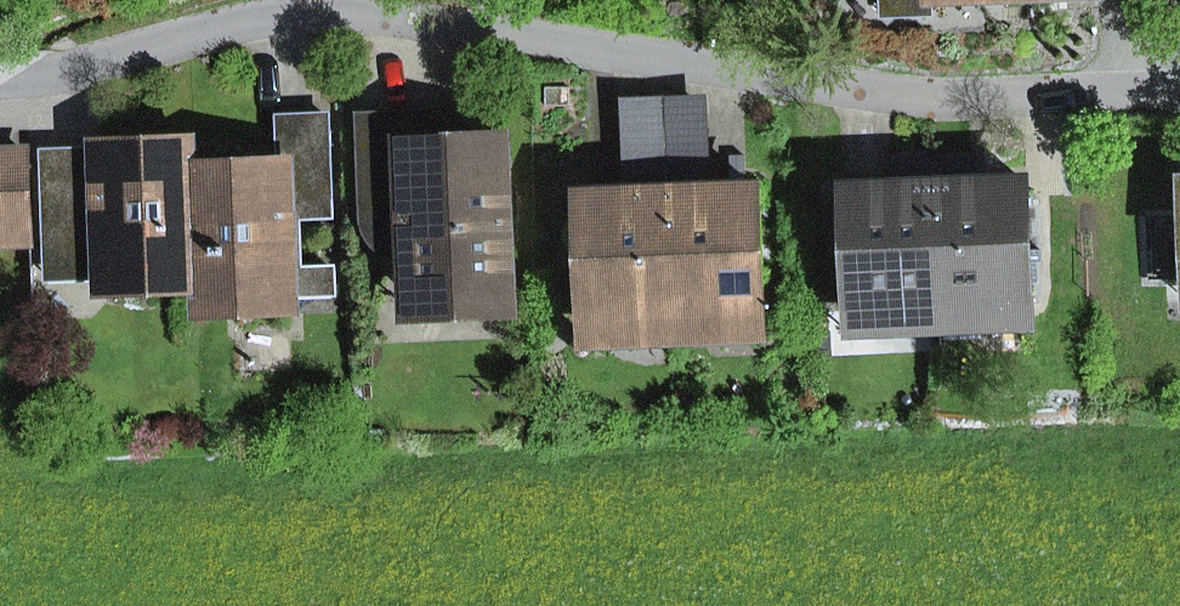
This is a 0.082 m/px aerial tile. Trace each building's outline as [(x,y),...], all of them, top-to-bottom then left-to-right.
[(883,14),(931,12),(930,0),(882,0),(883,14)] [(703,157),(701,105),(664,106),(666,158),(703,157)] [(628,108),(630,159),(666,158),(664,106),(628,108)] [(433,142),(458,141),(457,112),(432,113),(433,142)] [(509,293),(502,139),(458,141),(433,142),(432,113),(360,116),(364,213),(407,211),(409,265),(410,297),(509,293)] [(284,164),(287,219),(329,217),(325,115),(283,116),(284,164)] [(106,281),(196,277),(196,276),(198,276),(194,168),(193,142),(100,146),(101,149),(105,254),(106,278),(106,281)] [(51,256),(105,254),(101,149),(47,151),(47,176),(51,256)] [(32,227),(29,155),(0,156),(0,229),(32,227)] [(759,189),(705,191),(703,157),(666,158),(673,319),(764,315),(759,189)] [(577,196),(582,323),(673,319),(666,158),(630,159),(631,194),(577,196)] [(972,186),(971,160),(934,162),(940,308),(1032,304),(1027,184),(972,186)] [(843,191),(848,312),(940,308),(934,162),(896,163),(897,189),(843,191)] [(284,164),(194,168),(198,276),(196,276),(196,277),(197,303),(290,299),(290,296),(289,269),(287,219),(284,164)] [(391,258),(409,265),(407,211),(364,213),(376,245),(391,258)] [(33,247),(32,227),(0,229),(0,248),(33,247)] [(52,280),(106,278),(105,254),(51,256),(52,280)] [(290,296),(332,295),(331,267),(289,269),(290,296)] [(411,314),(510,310),(509,293),(410,297),(411,314)] [(941,331),(1033,327),(1032,304),(940,308),(941,331)] [(849,335),(941,331),(940,308),(848,312),(849,335)] [(674,342),(765,338),(764,315),(673,319),(674,342)] [(583,346),(674,342),(673,319),(582,323),(583,346)]
